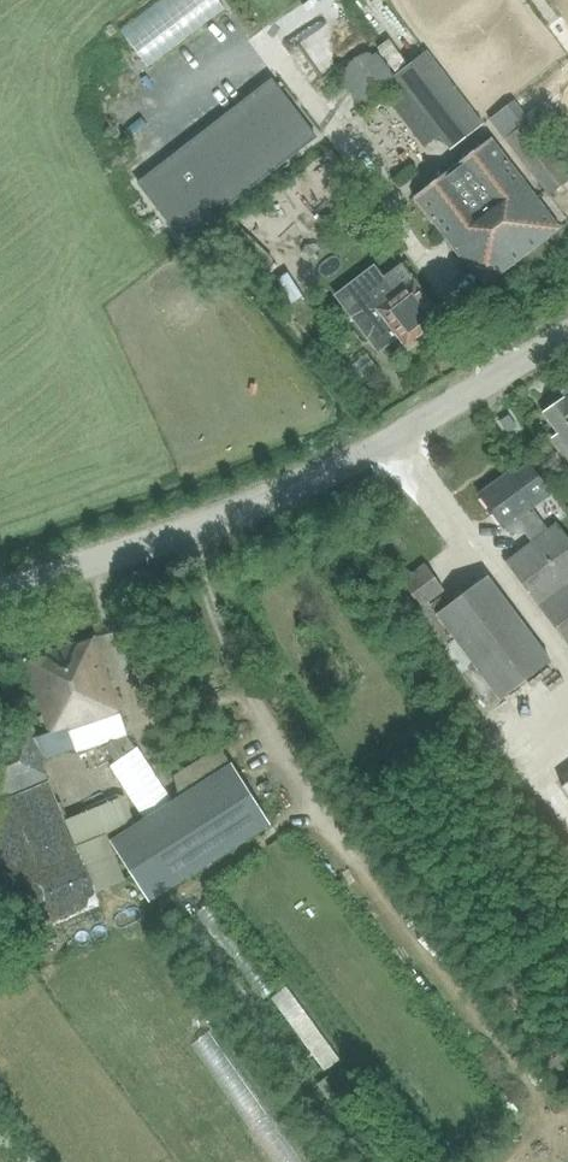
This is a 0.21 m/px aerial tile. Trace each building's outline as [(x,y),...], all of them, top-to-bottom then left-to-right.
[(127,13),(154,53),(234,0),(147,0),(127,13)] [(331,61),(335,46),(313,40),(309,55),(331,61)] [(369,104),(391,89),(388,84),(392,81),(389,77),(392,76),(390,73),(392,71),(382,57),(379,58),(377,55),(375,56),(371,51),(368,53),(366,51),(346,65),(348,69),(342,73),(346,78),(344,79),(346,83),(344,84),(353,98),(355,97),(358,101),(361,99),(363,103),(367,100),(369,104)] [(453,150),(485,126),(431,53),(398,77),(453,150)] [(272,80),(138,183),(183,240),(316,137),(272,80)] [(514,124),(539,105),(522,85),(498,104),(514,124)] [(567,183),(567,173),(530,123),(507,140),(550,197),(567,183)] [(488,286),(563,228),(494,138),(416,198),(469,266),(472,264),(488,286)] [(237,223),(227,233),(252,257),(261,248),(237,223)] [(373,266),(335,295),(378,352),(398,337),(406,347),(443,318),(401,263),(382,278),(373,266)] [(286,272),(275,280),(290,303),(302,295),(286,272)] [(544,411),(559,432),(552,437),(567,459),(567,393),(544,411)] [(505,477),(480,495),(506,529),(551,496),(528,466),(508,481),(505,477)] [(422,608),(445,591),(425,564),(403,580),(422,608)] [(500,699),(551,660),(487,575),(436,613),(500,699)] [(69,729),(119,713),(94,636),(24,659),(47,730),(66,724),(67,726),(68,729),(69,729)] [(67,726),(38,736),(46,758),(76,747),(69,729),(68,729),(67,726)] [(43,758),(30,728),(0,741),(0,797),(46,777),(38,760),(43,758)] [(232,762),(231,763),(221,747),(179,772),(178,775),(177,781),(177,784),(177,789),(178,793),(180,796),(172,800),(137,746),(134,748),(130,741),(122,747),(116,738),(105,745),(116,762),(111,765),(144,818),(110,840),(149,902),(271,824),(232,762)] [(62,822),(46,782),(0,800),(0,880),(2,884),(31,958),(109,924),(96,893),(126,880),(106,835),(129,824),(118,798),(62,822)] [(331,1074),(318,1084),(328,1098),(341,1088),(331,1074)]
